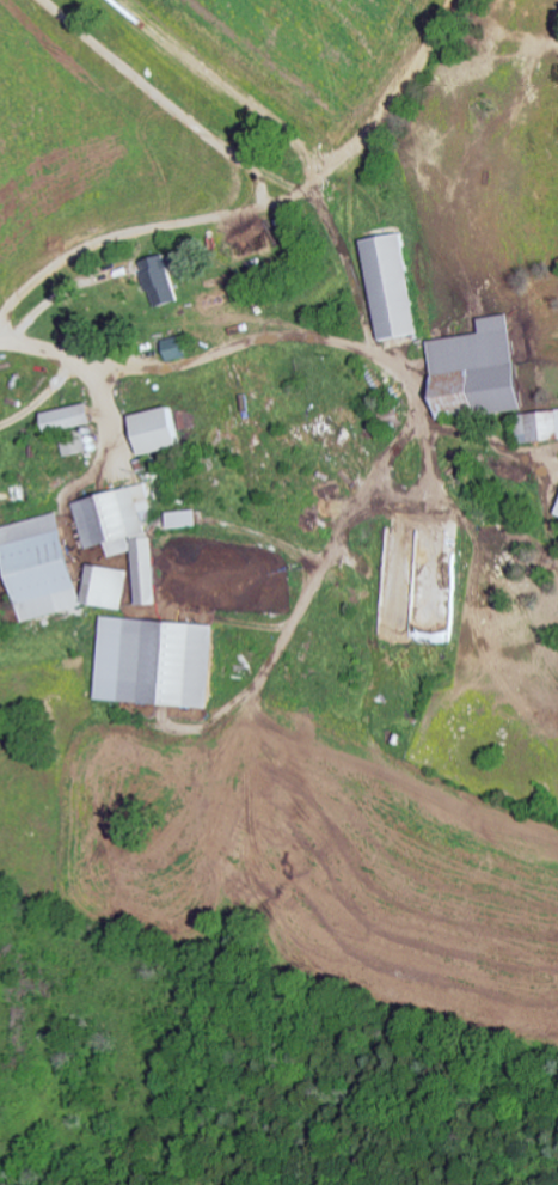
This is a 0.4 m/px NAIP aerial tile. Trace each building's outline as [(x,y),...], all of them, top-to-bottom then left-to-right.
[(422,332),(406,231),(366,238),(382,339),(422,332)] [(171,265),(176,264),(173,252),(152,258),(156,271),(147,273),(157,306),(181,299),(171,265)] [(433,338),(443,418),(525,408),(513,313),(481,317),(483,332),(433,338)] [(169,360),(190,356),(186,334),(166,338),(169,360)] [(97,423),(93,402),(46,411),(50,432),(97,423)] [(183,445),(175,405),(136,413),(144,454),(183,445)] [(557,439),(557,408),(516,413),(519,443),(557,439)] [(63,435),(65,455),(89,452),(87,431),(63,435)] [(76,500),(87,548),(110,543),(112,556),(132,551),(145,605),(167,599),(151,535),(150,535),(147,524),(158,521),(148,482),(76,500)] [(202,509),(171,510),(172,526),(203,525),(202,509)] [(86,606),(65,511),(2,526),(24,620),(86,606)] [(131,568),(93,564),(89,603),(126,607),(131,568)] [(98,699),(211,706),(216,622),(103,615),(98,699)]
